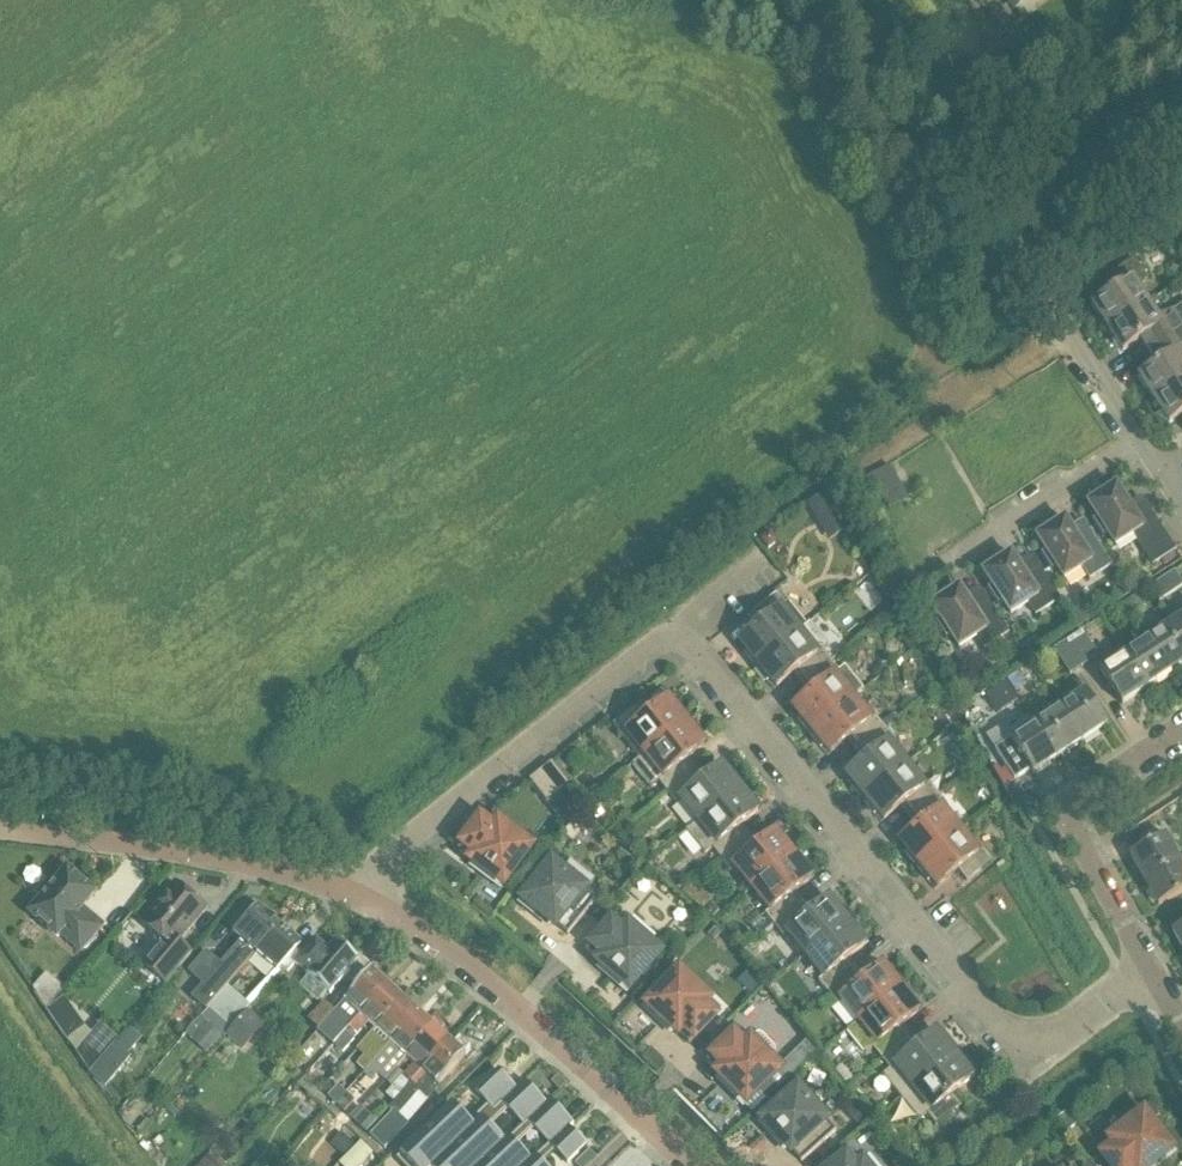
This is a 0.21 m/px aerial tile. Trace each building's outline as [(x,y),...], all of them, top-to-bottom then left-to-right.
[(1015,9),(1027,0),(1008,0),(1015,9)] [(1172,215),(1177,227),(1181,225),(1181,211),(1172,215)] [(1107,329),(1147,303),(1138,288),(1147,279),(1135,260),(1100,283),(1104,290),(1107,288),(1110,294),(1092,306),(1107,329)] [(1107,329),(1122,353),(1139,342),(1146,354),(1181,332),(1181,331),(1181,305),(1170,314),(1157,318),(1147,303),(1107,329)] [(1146,354),(1155,367),(1138,378),(1154,401),(1181,383),(1181,333),(1181,332),(1146,354)] [(1154,401),(1169,424),(1181,416),(1181,383),(1154,401)] [(906,501),(889,466),(859,482),(863,490),(876,484),(889,509),(906,501)] [(1152,566),(1175,551),(1144,503),(1131,511),(1116,487),(1104,495),(1101,490),(1087,499),(1090,504),(1088,505),(1096,519),(1092,522),(1103,539),(1107,535),(1115,547),(1133,536),(1152,566)] [(818,491),(801,501),(827,542),(843,532),(818,491)] [(1089,581),(1112,567),(1092,536),(1080,544),(1065,520),(1053,528),(1050,523),(1035,533),(1039,537),(1036,539),(1045,552),(1040,555),(1051,572),(1056,569),(1064,581),(1081,569),(1089,581)] [(767,530),(756,539),(766,550),(774,544),(775,538),(767,530)] [(1035,616),(1060,600),(1040,570),(1026,579),(1011,555),(999,563),(996,558),(982,567),(985,572),(983,574),(991,587),(986,590),(997,607),(1002,604),(1010,616),(1028,604),(1035,616)] [(1174,571),(1149,587),(1159,602),(1181,586),(1181,582),(1174,571)] [(984,650),(1008,634),(989,604),(975,613),(959,589),(948,597),(944,592),(930,601),(933,606),(931,607),(940,621),(935,624),(946,641),(951,637),(958,649),(976,638),(984,650)] [(754,668),(799,633),(806,627),(787,603),(785,605),(776,594),(751,615),(759,626),(739,642),(746,651),(743,653),(754,668)] [(1126,603),(1134,616),(1143,610),(1135,597),(1126,603)] [(1092,617),(1083,603),(1071,612),(1079,625),(1092,617)] [(1134,616),(1126,603),(1115,610),(1123,623),(1134,616)] [(1181,636),(1181,617),(1173,623),(1181,636)] [(1172,673),(1181,666),(1181,636),(1173,623),(1149,638),(1172,673)] [(799,633),(754,668),(766,683),(770,680),(776,689),(797,672),(805,683),(830,662),(821,650),(827,645),(810,624),(806,627),(799,633)] [(1067,641),(1084,667),(1098,657),(1082,632),(1067,641)] [(1125,653),(1148,688),(1172,673),(1149,638),(1125,653)] [(1084,667),(1067,641),(1053,650),(1070,676),(1084,667)] [(1148,688),(1125,653),(1099,670),(1122,705),(1148,688)] [(808,734),(852,700),(864,691),(845,667),(839,672),(830,662),(805,683),(813,693),(793,709),(800,717),(796,720),(808,734)] [(1015,693),(1025,687),(1017,674),(1007,680),(1015,693)] [(1006,683),(986,697),(999,716),(1019,703),(1006,683)] [(1060,708),(1083,742),(1107,726),(1085,692),(1060,708)] [(852,700),(808,734),(820,749),(823,746),(830,755),(850,738),(859,749),(884,728),(875,717),(869,721),(852,700)] [(624,772),(625,772),(688,721),(677,707),(673,709),(667,701),(646,717),(638,706),(612,727),(639,760),(624,772)] [(1035,724),(1058,759),(1083,742),(1060,708),(1035,724)] [(666,795),(692,774),(684,763),(704,747),(697,738),(700,736),(688,721),(625,772),(625,773),(632,767),(650,791),(658,785),(666,795)] [(1035,724),(994,749),(1014,781),(1030,770),(1033,775),(1058,759),(1035,724)] [(862,801),(913,760),(913,759),(905,766),(888,744),(893,740),(884,728),(859,749),(867,759),(847,775),(854,784),(850,786),(862,801)] [(913,760),(862,801),(874,815),(877,813),(884,821),(904,805),(912,815),(938,795),(928,783),(923,788),(906,766),(914,760),(913,760)] [(540,773),(558,795),(569,786),(551,764),(540,773)] [(692,774),(666,795),(675,807),(680,802),(697,824),(742,787),(731,773),(727,776),(720,767),(700,784),(692,774)] [(558,795),(540,773),(529,782),(547,804),(558,795)] [(720,861),(746,839),(738,829),(758,813),(751,804),(754,802),(742,787),(697,824),(677,840),(678,841),(686,835),(704,857),(711,851),(720,861)] [(916,868),(967,826),(959,832),(942,811),(947,806),(938,795),(912,815),(921,826),(901,842),(907,850),(904,853),(916,868)] [(492,830),(480,821),(475,828),(473,827),(452,844),(459,849),(457,852),(484,872),(484,874),(484,875),(484,876),(484,877),(485,878),(501,890),(531,849),(497,824),(492,830)] [(967,826),(916,868),(927,882),(931,879),(937,888),(958,872),(967,882),(992,862),(982,850),(977,854),(960,833),(967,827),(967,826)] [(746,839),(720,861),(729,873),(734,869),(752,890),(796,854),(785,839),(781,842),(774,833),(754,850),(746,839)] [(1144,881),(1180,861),(1165,836),(1130,856),(1144,881)] [(773,927),(799,906),(791,896),(811,879),(805,871),(808,868),(796,854),(752,890),(744,896),(745,897),(752,891),(770,912),(764,916),(773,927)] [(1144,881),(1158,907),(1181,893),(1181,866),(1180,861),(1144,881)] [(571,866),(564,875),(552,865),(520,904),(535,917),(537,918),(538,918),(539,917),(540,917),(541,916),(567,938),(597,902),(584,892),(592,883),(571,866)] [(42,900),(30,914),(57,938),(59,935),(80,953),(101,929),(80,911),(95,894),(67,871),(55,885),(51,881),(38,897),(42,900)] [(702,891),(691,882),(682,893),(693,902),(702,891)] [(174,884),(140,924),(156,937),(154,940),(155,948),(157,949),(142,967),(165,987),(193,954),(180,943),(208,911),(174,884)] [(799,906),(773,927),(783,939),(788,935),(805,956),(850,920),(838,906),(835,909),(828,900),(808,916),(799,906)] [(206,953),(190,971),(204,983),(193,997),(206,1008),(255,953),(280,924),(277,921),(277,918),(272,914),(269,914),(259,906),(234,935),(241,941),(220,965),(206,953)] [(647,945),(652,940),(634,923),(628,929),(616,918),(586,953),(611,975),(610,977),(610,978),(610,979),(611,981),(626,994),(659,956),(647,945)] [(827,993),(853,973),(845,963),(865,946),(868,944),(862,935),(850,920),(805,956),(806,956),(798,963),(799,963),(806,957),(824,979),(818,983),(827,993)] [(280,924),(255,953),(276,972),(280,968),(283,970),(284,969),(285,971),(287,973),(288,972),(295,964),(302,955),(302,954),(296,949),(301,943),(292,935),(292,932),(287,927),(284,928),(280,924)] [(1172,932),(1181,950),(1181,926),(1172,932)] [(720,933),(713,927),(706,935),(713,941),(720,933)] [(302,954),(302,955),(295,964),(330,994),(357,962),(335,943),(328,951),(315,939),(302,954)] [(853,973),(827,993),(837,1006),(842,1002),(859,1023),(839,1039),(840,1039),(903,987),(892,973),(888,975),(882,967),(861,983),(853,973)] [(335,1045),(388,987),(371,972),(335,1011),(335,1012),(333,1014),(319,1030),(335,1045)] [(679,973),(650,1003),(644,1010),(658,1024),(659,1024),(661,1025),(662,1024),(663,1024),(664,1023),(688,1047),(721,1014),(679,973)] [(61,991),(46,978),(34,992),(45,1008),(61,991)] [(250,1007),(232,992),(240,983),(235,979),(202,1017),(209,1023),(193,1041),(205,1051),(220,1033),(225,1037),(225,1036),(247,1011),(250,1007)] [(388,987),(335,1045),(343,1052),(354,1040),(353,1039),(368,1023),(376,1030),(376,1031),(404,1001),(388,987)] [(882,1060),(907,1040),(898,1029),(919,1013),(912,1005),(915,1002),(903,987),(840,1039),(840,1040),(847,1034),(866,1056),(873,1050),(882,1060)] [(358,1063),(366,1070),(367,1071),(418,1014),(404,1001),(376,1031),(376,1030),(359,1048),(366,1054),(358,1063)] [(64,1003),(46,1015),(53,1025),(72,1014),(64,1003)] [(247,1011),(225,1036),(244,1051),(265,1026),(247,1011)] [(407,1058),(434,1028),(418,1014),(367,1071),(366,1070),(364,1072),(372,1080),(379,1072),(387,1079),(406,1057),(407,1058)] [(101,1025),(76,1055),(88,1072),(117,1038),(101,1025)] [(411,1085),(449,1042),(434,1028),(407,1058),(414,1064),(402,1077),(411,1085)] [(116,1046),(90,1077),(107,1091),(133,1061),(130,1057),(144,1041),(132,1030),(118,1047),(116,1046)] [(706,1064),(729,1088),(728,1089),(728,1090),(728,1091),(728,1092),(728,1093),(743,1108),(779,1073),(768,1061),(774,1056),(774,1053),(774,1050),(761,1037),(758,1037),(756,1037),(750,1043),(739,1032),(706,1064)] [(907,1040),(882,1060),(890,1071),(882,1077),(901,1099),(893,1105),(893,1106),(957,1054),(945,1039),(942,1042),(935,1034),(915,1050),(907,1040)] [(449,1042),(411,1085),(413,1088),(369,1137),(384,1150),(407,1124),(397,1115),(418,1092),(426,1098),(464,1056),(449,1042)] [(957,1054),(893,1106),(894,1106),(901,1100),(920,1123),(927,1117),(936,1128),(961,1107),(952,1096),(973,1080),(966,1071),(969,1069),(957,1054)] [(396,1160),(401,1165),(436,1165),(515,1089),(498,1071),(475,1094),(487,1106),(469,1124),(452,1106),(396,1160)] [(436,1165),(481,1165),(545,1103),(524,1081),(515,1089),(436,1165)] [(338,1089),(328,1100),(335,1107),(345,1095),(338,1089)] [(797,1091),(762,1122),(759,1125),(772,1140),(773,1140),(774,1141),(776,1141),(778,1140),(801,1165),(835,1135),(797,1091)] [(345,1095),(335,1107),(345,1115),(355,1104),(345,1095)] [(481,1165),(526,1165),(571,1122),(550,1100),(546,1104),(545,1103),(481,1165)] [(856,1104),(846,1114),(859,1129),(869,1119),(856,1104)] [(365,1134),(375,1123),(359,1110),(350,1120),(365,1134)] [(1069,1111),(1056,1121),(1066,1133),(1079,1123),(1069,1111)] [(1152,1165),(1153,1165),(1158,1165),(1173,1154),(1143,1114),(1097,1149),(1110,1165),(1151,1165),(1152,1165)] [(526,1165),(541,1165),(556,1153),(567,1165),(586,1147),(569,1129),(573,1125),(571,1122),(526,1165)] [(341,1134),(330,1145),(344,1157),(355,1146),(341,1134)] [(341,1165),(361,1165),(371,1156),(360,1146),(341,1165)] [(211,1153),(198,1165),(224,1165),(211,1153)] [(852,1154),(837,1165),(862,1165),(852,1154)]
